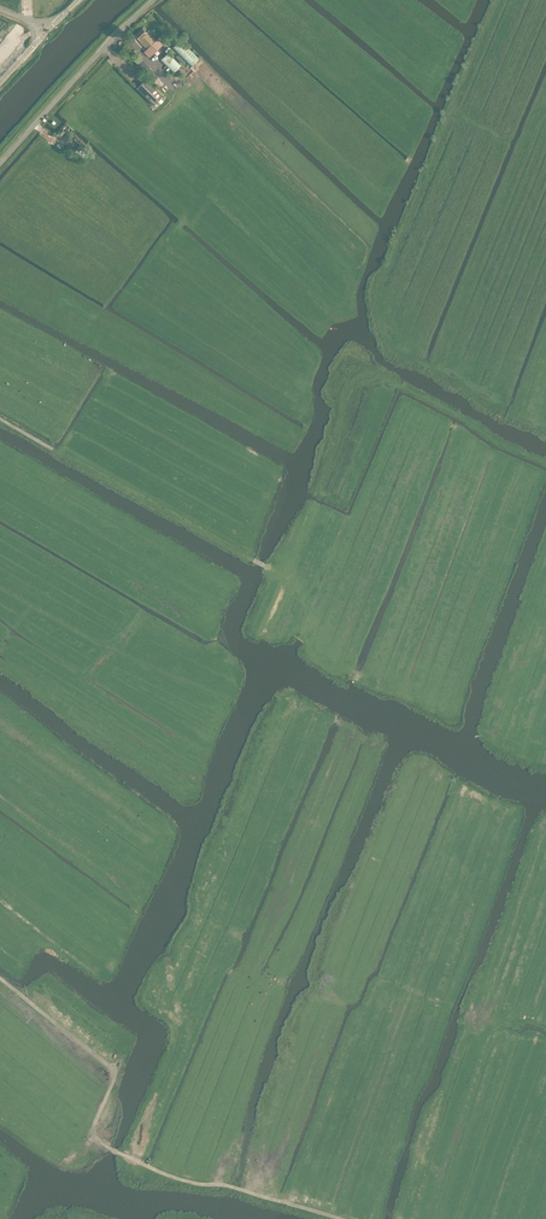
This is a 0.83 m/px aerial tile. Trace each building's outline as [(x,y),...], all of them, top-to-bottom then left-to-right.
[(154,53),(167,40),(162,34),(156,40),(147,32),(146,32),(142,28),(135,35),(139,39),(138,40),(147,49),(144,52),(149,57),(154,53)] [(185,60),(191,66),(199,58),(180,40),(172,48),(179,54),(185,60)] [(167,53),(161,59),(174,72),(181,65),(167,53)] [(179,54),(176,57),(182,63),(185,60),(179,54)] [(163,83),(161,81),(140,56),(136,60),(152,79),(151,80),(154,84),(155,83),(158,87),(163,83)] [(162,96),(145,79),(136,88),(154,105),(162,96)] [(89,152),(79,145),(74,151),(84,159),(89,152)]
